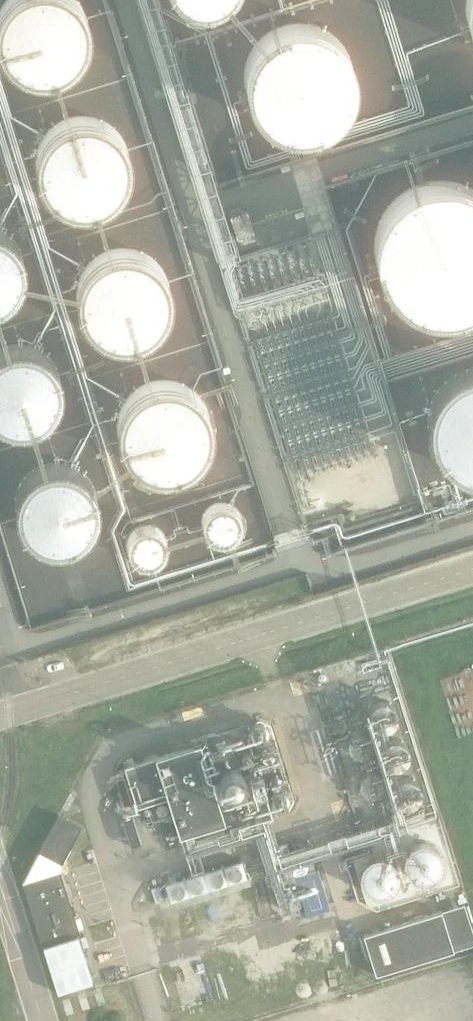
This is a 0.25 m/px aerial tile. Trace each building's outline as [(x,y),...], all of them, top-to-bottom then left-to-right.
[(20,71),(36,79),(54,82),(71,78),(87,70),(98,56),(105,40),(106,22),(102,5),(98,0),(7,0),(3,7),(0,19),(0,36),(1,42),(8,58),(20,71)] [(180,2),(191,7),(204,8),(216,5),(224,0),(178,0),(180,2)] [(254,112),(267,125),(282,133),(300,136),(317,132),(333,124),(345,111),(351,94),(353,77),(348,59),(338,45),(324,34),(307,29),(289,29),(272,35),(259,46),(249,61),(245,79),(247,96),(254,112)] [(53,191),(65,204),(81,212),(99,215),(116,211),(132,202),(144,189),(150,173),(151,155),(147,138),(137,123),(122,113),(106,108),(88,108),(71,114),(57,125),(48,140),(44,157),(46,175),(53,191)] [(401,300),(420,308),(440,309),(460,304),(472,296),(472,193),(468,189),(450,182),(429,180),(410,185),(393,196),(379,211),(372,230),(370,250),(375,270),(386,287),(401,300)] [(6,309),(16,301),(23,291),(27,279),(26,266),(21,254),(13,244),(2,238),(0,238),(0,310),(6,309)] [(89,325),(102,338),(117,346),(135,349),(152,345),(168,337),(180,323),(186,307),(188,289),(183,272),(173,258),(159,247),(142,242),(124,242),(107,248),(94,259),(84,274),(80,291),(82,309),(89,325)] [(5,425),(17,430),(30,430),(42,426),(52,419),(60,408),(63,396),(63,384),(58,372),(50,362),(39,356),(26,353),(13,355),(2,360),(0,362),(0,421),(5,425)] [(131,454),(143,467),(159,475),(176,478),(194,475),(209,466),(221,453),(228,436),(229,419),(224,401),(214,387),(200,376),(183,371),(165,371),(149,377),(135,388),(126,403),(122,421),(123,438),(131,454)] [(449,468),(464,476),(472,477),(472,372),(471,372),(454,378),(441,389),(431,404),(427,421),(429,439),(436,455),(449,468)] [(24,510),(27,522),(33,533),(43,541),(55,546),(68,546),(80,543),(91,535),(98,525),(102,512),(101,500),(96,488),(88,478),(77,472),(64,469),(52,471),(40,476),(31,486),(26,497),(24,510)] [(209,527),(210,533),(213,538),(218,542),(223,544),(229,544),(235,542),(240,539),(243,534),(245,528),(245,522),(242,517),(239,512),(233,509),(228,508),(222,509),(216,512),(212,516),(210,521),(209,527)] [(135,550),(136,556),(139,561),(143,565),(149,567),(155,567),(161,566),(165,562),(169,557),(170,552),(170,546),(168,540),(164,536),(159,533),(153,532),(147,532),(142,535),(138,539),(135,545),(135,550)] [(405,719),(404,713),(401,708),(397,705),(393,704),(390,704),(388,704),(384,705),(380,708),(377,713),(375,719),(376,724),(379,728),(384,732),(389,733),(395,732),(400,730),(403,726),(405,719)] [(418,758),(416,752),(413,747),(408,744),(403,743),(397,744),(392,747),(389,752),(388,758),(389,763),(392,769),(397,772),(403,773),(408,772),(413,769),(416,764),(418,758)] [(137,807),(166,799),(178,838),(224,824),(199,744),(124,766),(137,807)] [(277,786),(277,785),(276,779),(273,775),(270,772),(268,771),(262,770),(257,770),(252,773),(250,775),(248,779),(246,784),(247,790),(250,795),(252,797),(256,799),(261,801),(267,800),(272,797),(276,792),(277,786)] [(430,799),(430,798),(429,793),(427,789),(423,786),(418,785),(412,785),(408,788),(405,792),(404,797),(404,802),(407,807),(411,810),(416,811),(422,810),(426,808),(429,803),(430,799)] [(81,827),(58,815),(38,852),(61,864),(81,827)] [(202,892),(234,877),(227,863),(195,878),(202,892)] [(60,871),(24,882),(22,882),(42,945),(80,934),(60,871)] [(454,951),(441,911),(363,935),(375,976),(454,951)]
